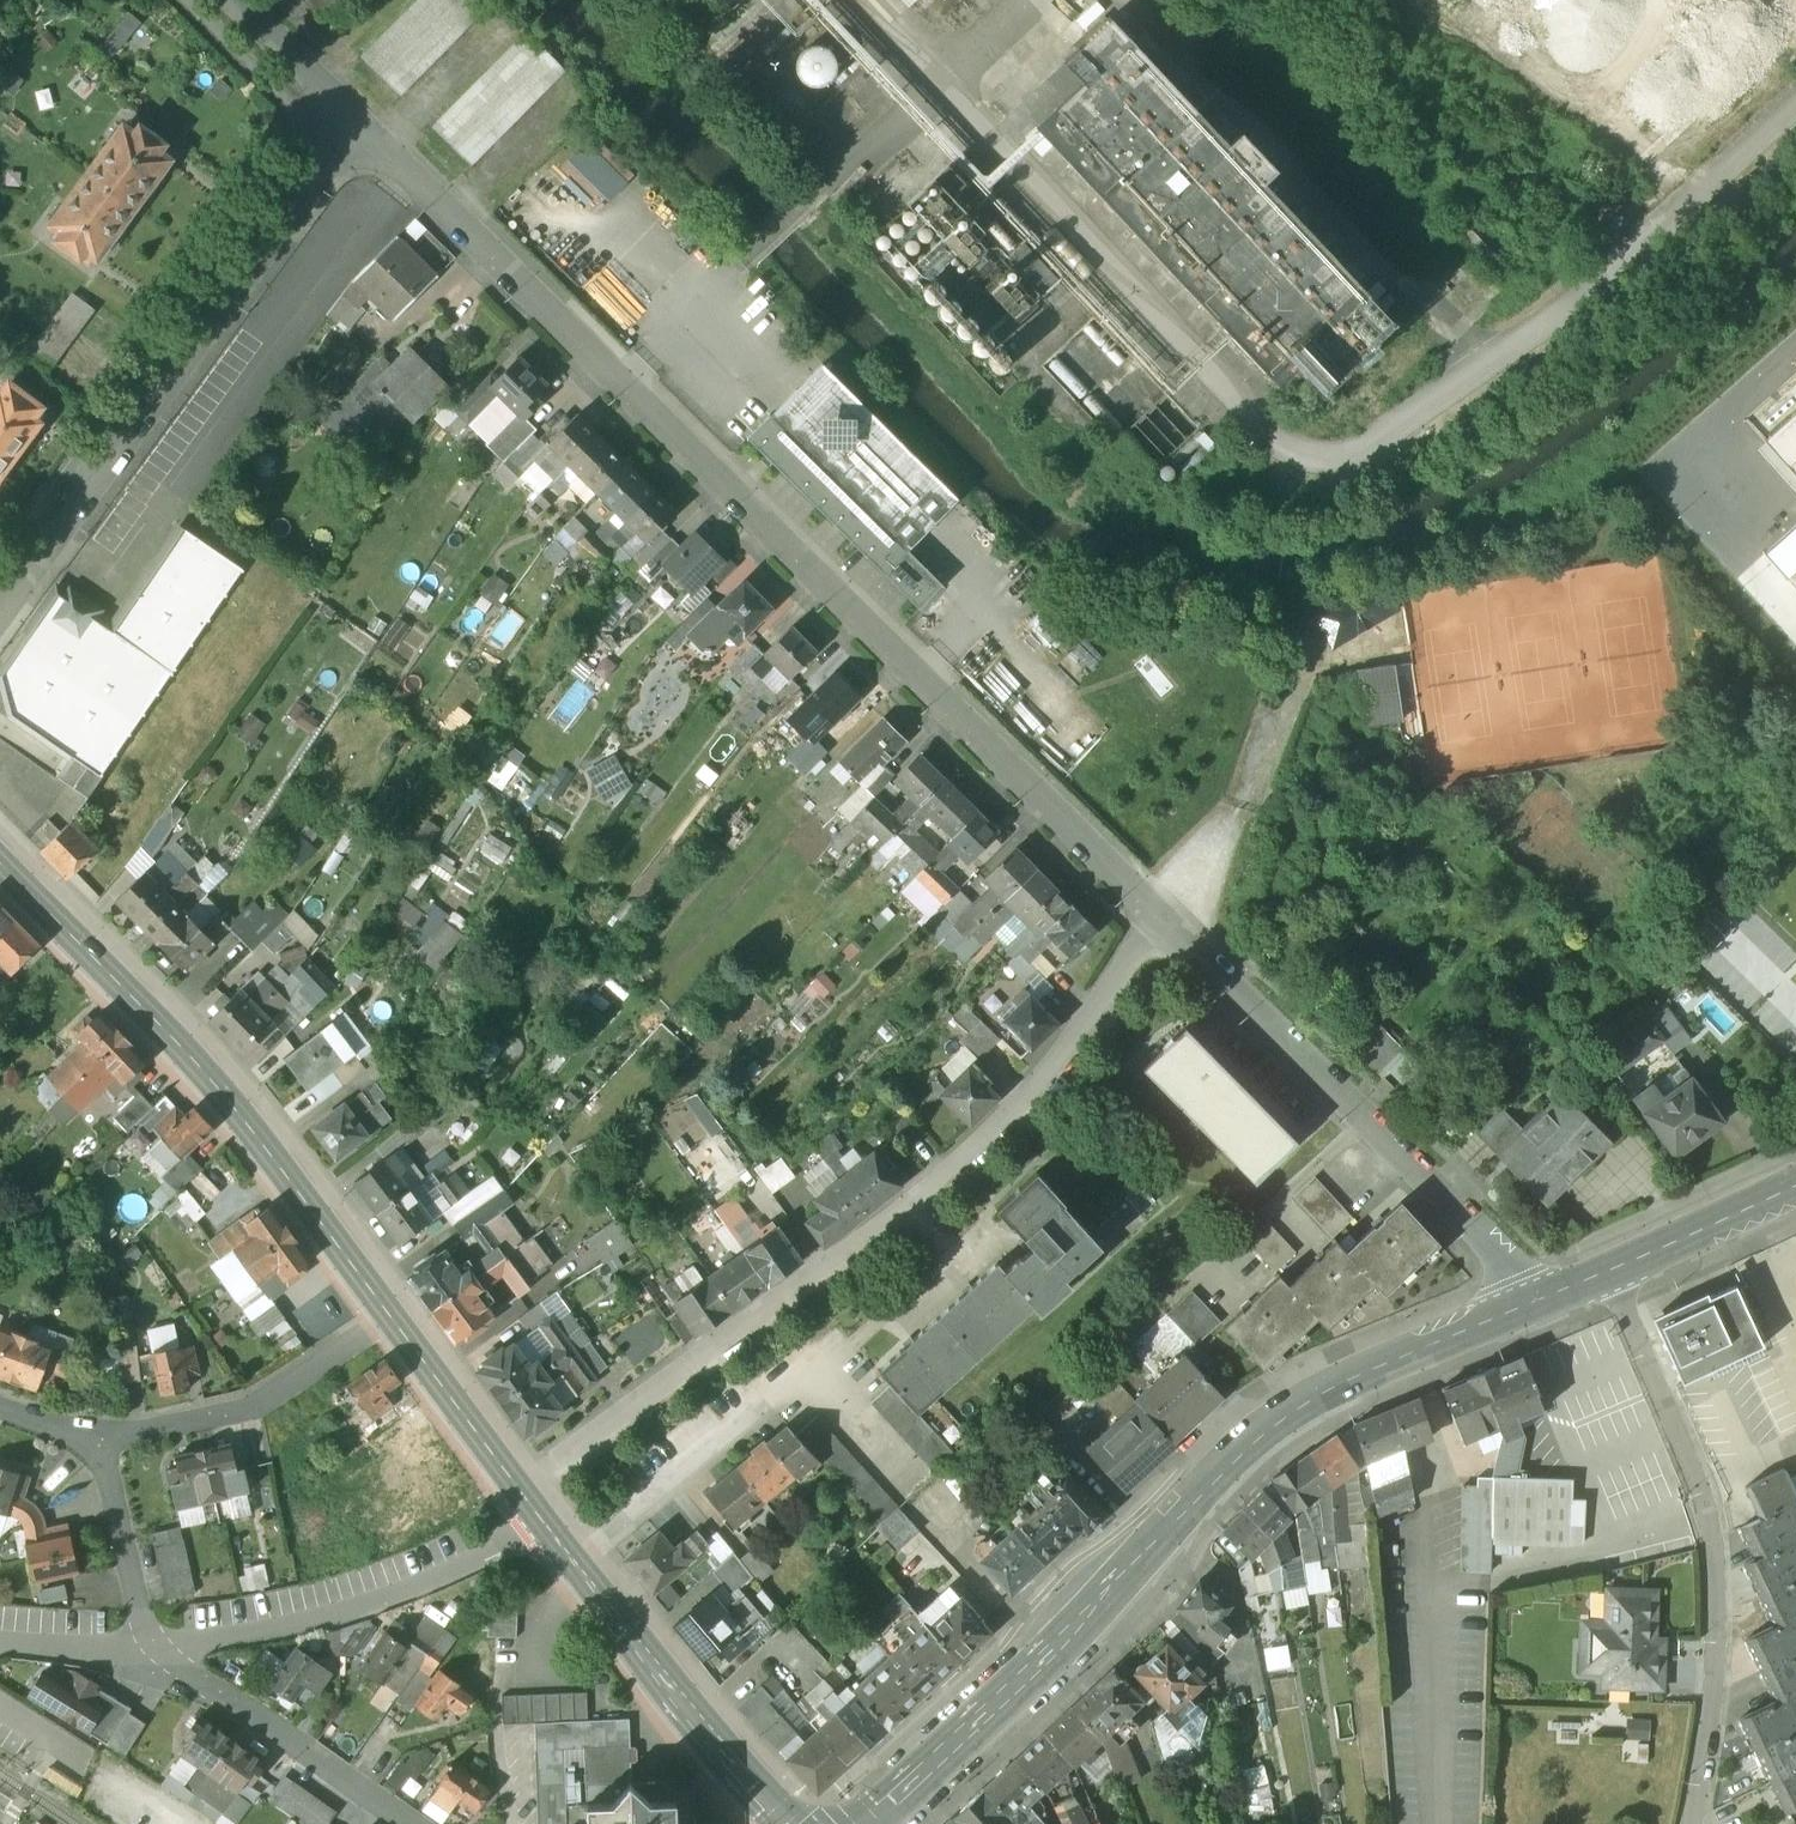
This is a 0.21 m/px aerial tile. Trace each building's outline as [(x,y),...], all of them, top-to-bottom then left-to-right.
[(321,18),(340,0),(303,0),(321,18)] [(361,59),(396,94),(489,0),(419,0),(361,59)] [(1636,125),(1780,0),(1527,0),(1636,125)] [(116,49),(141,23),(130,13),(106,40),(116,49)] [(1227,146),(1109,21),(1062,65),(1065,68),(1008,121),(1027,141),(1037,131),(1285,395),(1306,375),(1323,394),(1394,324),(1261,183),(1274,171),(1239,134),(1227,146)] [(816,24),(771,67),(818,116),(863,73),(816,24)] [(525,33),(431,128),(469,165),(564,69),(525,33)] [(7,71),(0,82),(0,87),(13,96),(23,82),(7,71)] [(122,127),(49,226),(60,233),(53,243),(79,262),(80,260),(89,266),(95,259),(97,260),(107,246),(112,249),(125,232),(120,228),(146,194),(150,197),(164,179),(159,176),(169,162),(167,160),(173,153),(164,147),(165,145),(139,126),(133,135),(122,127)] [(601,206),(627,181),(588,140),(562,164),(601,206)] [(1058,283),(950,171),(870,247),(899,277),(937,241),(969,274),(961,281),(974,294),(981,287),(1016,323),(1058,283)] [(438,277),(397,236),(353,280),(352,282),(345,292),(353,300),(354,299),(362,290),(394,321),(438,277)] [(353,300),(345,292),(326,315),(346,332),(364,309),(354,299),(353,300)] [(73,293),(26,356),(47,372),(94,309),(73,293)] [(1168,397),(1094,319),(1043,369),(1117,446),(1168,397)] [(410,349),(388,371),(377,361),(324,414),(361,451),(401,411),(411,422),(447,386),(410,349)] [(518,358),(495,382),(490,377),(456,412),(468,424),(498,394),(524,420),(541,404),(535,398),(547,386),(518,358)] [(959,500),(822,364),(748,438),(919,608),(942,585),(908,551),(959,500)] [(0,481),(28,443),(25,442),(39,424),(33,419),(41,408),(9,384),(0,395),(0,481)] [(1764,441),(1795,477),(1795,412),(1764,441)] [(567,426),(549,444),(570,465),(598,436),(577,416),(567,426)] [(562,420),(544,439),(547,443),(549,444),(567,426),(562,420)] [(570,465),(563,472),(573,481),(579,475),(598,494),(627,464),(598,436),(570,465)] [(529,438),(497,472),(509,484),(526,466),(524,464),(533,458),(541,450),(529,438)] [(549,444),(547,443),(541,450),(533,458),(556,481),(563,472),(570,465),(549,444)] [(627,464),(598,494),(617,512),(610,519),(619,529),(656,493),(627,464)] [(546,491),(537,501),(553,516),(562,506),(546,491)] [(656,493),(619,529),(629,538),(635,532),(645,542),(675,513),(656,493)] [(603,546),(583,526),(595,514),(587,506),(565,528),(593,556),(603,546)] [(146,583),(113,631),(88,614),(89,611),(88,611),(87,613),(60,594),(60,593),(59,593),(59,594),(58,593),(57,594),(56,594),(57,595),(43,614),(42,615),(43,615),(29,635),(29,634),(28,635),(29,635),(15,655),(14,655),(15,656),(1,676),(1,675),(0,676),(1,676),(0,677),(1,678),(0,679),(1,679),(2,678),(12,715),(15,717),(13,720),(14,720),(16,718),(43,737),(41,739),(42,740),(44,737),(71,756),(69,758),(70,759),(72,757),(87,767),(101,776),(102,777),(103,775),(102,774),(115,755),(116,756),(117,754),(116,754),(129,735),(130,736),(131,734),(130,733),(143,715),(144,716),(146,714),(144,713),(157,694),(158,695),(160,694),(158,693),(171,674),(172,675),(173,673),(172,672),(174,670),(175,671),(177,669),(175,668),(191,645),(192,646),(193,644),(192,643),(208,620),(209,621),(210,619),(209,618),(224,596),(226,597),(227,595),(226,594),(241,571),(243,572),(244,570),(243,569),(184,528),(146,583)] [(681,549),(665,566),(666,567),(669,571),(667,573),(669,581),(676,588),(684,590),(686,588),(688,590),(698,580),(702,583),(724,561),(697,534),(681,549)] [(671,539),(641,570),(652,581),(666,567),(665,566),(681,549),(671,539)] [(603,546),(593,556),(602,566),(612,557),(603,546)] [(593,556),(584,566),(593,576),(602,566),(593,556)] [(612,557),(602,566),(606,570),(615,561),(612,557)] [(1377,578),(1313,616),(1332,648),(1334,646),(1396,611),(1377,578)] [(744,581),(716,609),(729,622),(743,636),(771,609),(744,581)] [(709,601),(682,628),(691,637),(700,627),(712,640),(729,622),(716,609),(709,601)] [(791,628),(764,654),(775,665),(789,679),(815,653),(791,628)] [(764,654),(751,667),(761,678),(775,665),(764,654)] [(1394,721),(1386,668),(1391,667),(1391,666),(1359,671),(1367,726),(1399,722),(1399,720),(1394,721)] [(836,671),(809,698),(817,707),(824,714),(818,719),(827,729),(861,697),(836,671)] [(809,698),(788,718),(797,727),(817,707),(809,698)] [(265,725),(250,714),(237,733),(252,743),(265,725)] [(797,727),(788,718),(781,724),(790,734),(797,727)] [(882,719),(858,743),(861,746),(843,765),(859,781),(877,762),(881,766),(905,742),(882,719)] [(814,745),(797,727),(790,734),(782,741),(809,769),(827,752),(817,742),(814,745)] [(70,759),(58,776),(74,786),(87,767),(72,757),(70,759)] [(891,818),(871,799),(862,809),(856,815),(865,824),(883,841),(885,842),(893,833),(920,805),(921,806),(944,781),(920,757),(897,782),(898,783),(893,789),(898,793),(903,788),(911,796),(891,818)] [(101,776),(87,767),(74,786),(58,776),(57,776),(58,777),(88,798),(102,777),(101,776)] [(978,813),(944,781),(921,806),(929,815),(953,838),(978,813)] [(874,795),(864,786),(852,799),(862,809),(871,799),(874,795)] [(251,807),(240,800),(232,811),(243,818),(251,807)] [(920,805),(893,833),(904,843),(913,833),(922,824),(921,823),(929,815),(921,806),(920,805)] [(936,855),(929,862),(942,874),(956,860),(952,856),(958,849),(972,863),(999,835),(978,813),(953,838),(936,855)] [(159,818),(140,845),(152,855),(172,828),(159,818)] [(61,830),(48,820),(39,829),(52,839),(61,830)] [(52,839),(41,850),(67,877),(98,847),(72,820),(61,830),(52,839)] [(883,841),(865,824),(859,830),(879,849),(883,841)] [(936,855),(913,833),(904,843),(912,851),(901,861),(916,875),(929,862),(936,855)] [(977,906),(956,928),(967,939),(986,920),(1005,901),(1008,899),(1037,870),(1016,848),(984,880),(994,889),(977,906)] [(942,874),(929,862),(916,875),(946,905),(958,891),(942,874)] [(177,864),(165,876),(166,877),(154,887),(163,896),(187,874),(177,864)] [(128,870),(107,894),(113,900),(134,875),(128,870)] [(1071,906),(1037,870),(1008,899),(1005,901),(1017,912),(1039,935),(1043,931),(1071,906)] [(195,884),(187,874),(163,896),(170,903),(181,893),(183,895),(195,884)] [(154,887),(142,875),(114,902),(135,924),(163,896),(154,887)] [(946,905),(939,912),(956,928),(977,906),(960,890),(958,891),(946,905)] [(163,896),(135,924),(155,945),(184,917),(170,903),(163,896)] [(275,900),(238,937),(252,951),(261,941),(263,943),(282,923),(277,918),(285,911),(275,900)] [(1005,901),(986,920),(997,931),(1017,912),(1005,901)] [(0,906),(0,934),(14,920),(0,906)] [(1071,906),(1043,931),(1052,941),(1068,956),(1094,930),(1071,906)] [(1715,908),(1696,928),(1715,947),(1735,928),(1715,908)] [(184,917),(155,945),(182,972),(226,929),(214,917),(199,932),(184,917)] [(0,934),(0,963),(12,975),(39,946),(14,920),(0,934)] [(967,939),(959,946),(962,950),(975,938),(982,945),(997,931),(986,920),(967,939)] [(282,923),(263,943),(274,954),(293,935),(282,923)] [(1039,935),(1018,955),(1027,964),(1052,941),(1043,931),(1039,935)] [(326,978),(306,958),(293,972),(304,983),(304,984),(321,1000),(334,987),(327,979),(326,978)] [(288,976),(277,965),(265,977),(273,991),(288,976)] [(288,976),(273,991),(285,1001),(304,983),(293,972),(288,976)] [(341,980),(333,972),(327,979),(334,987),(341,980)] [(265,977),(244,997),(256,1008),(273,991),(265,977)] [(237,990),(204,1024),(222,1042),(256,1008),(244,997),(237,990)] [(256,1008),(222,1042),(240,1060),(272,1027),(265,1021),(285,1001),(273,991),(256,1008)] [(1041,1000),(1035,993),(1030,997),(1024,991),(1014,1001),(1021,1007),(1005,1023),(1031,1048),(1056,1023),(1045,1013),(1051,1007),(1043,998),(1041,1000)] [(1661,1013),(1648,1000),(1638,1010),(1650,1021),(1661,1013)] [(1000,1040),(964,1006),(951,1019),(968,1035),(959,1044),(964,1049),(978,1062),(1000,1040)] [(124,1037),(100,1012),(87,1025),(82,1021),(71,1032),(84,1045),(47,1079),(62,1095),(124,1037)] [(1684,1035),(1661,1013),(1650,1021),(1664,1042),(1667,1047),(1684,1035)] [(1650,1021),(1584,1066),(1586,1070),(1583,1075),(1589,1084),(1596,1084),(1598,1087),(1664,1042),(1650,1021)] [(329,1026),(281,1061),(304,1093),(330,1073),(352,1057),(329,1026)] [(939,1039),(931,1030),(921,1039),(929,1048),(939,1039)] [(1240,1086),(1184,1030),(1173,1040),(1172,1039),(1160,1051),(1162,1052),(1143,1070),(1199,1126),(1240,1086)] [(147,1062),(124,1037),(62,1095),(77,1111),(114,1077),(127,1091),(139,1080),(134,1074),(147,1062)] [(964,1049),(939,1073),(952,1086),(975,1064),(976,1065),(978,1062),(964,1049)] [(352,1057),(330,1073),(345,1087),(367,1070),(352,1057)] [(367,1070),(345,1087),(351,1101),(360,1095),(365,1092),(388,1075),(378,1062),(367,1070)] [(952,1086),(942,1095),(969,1124),(996,1098),(987,1087),(993,1081),(976,1065),(975,1064),(952,1086)] [(939,1073),(939,1072),(929,1080),(942,1095),(952,1086),(939,1073)] [(1692,1080),(1664,1101),(1653,1086),(1634,1099),(1675,1155),(1693,1142),(1694,1143),(1707,1134),(1706,1133),(1722,1121),(1711,1105),(1718,1100),(1710,1090),(1703,1095),(1692,1080)] [(1240,1086),(1199,1126),(1253,1184),(1272,1165),(1274,1167),(1285,1156),(1284,1154),(1294,1143),(1240,1086)] [(351,1101),(342,1108),(341,1107),(311,1129),(334,1159),(387,1120),(369,1096),(365,1092),(360,1095),(351,1101)] [(141,1093),(114,1118),(127,1132),(154,1107),(141,1093)] [(1564,1102),(1529,1136),(1522,1129),(1497,1155),(1541,1200),(1567,1175),(1564,1171),(1584,1153),(1594,1162),(1608,1148),(1591,1130),(1597,1125),(1582,1111),(1577,1116),(1564,1102)] [(186,1117),(176,1106),(155,1126),(165,1137),(164,1138),(167,1141),(182,1158),(188,1153),(213,1129),(194,1109),(186,1117)] [(1502,1109),(1477,1134),(1497,1155),(1522,1129),(1502,1109)] [(899,1111),(885,1123),(907,1147),(921,1135),(899,1111)] [(831,1134),(813,1149),(823,1161),(830,1169),(839,1180),(843,1177),(849,1172),(844,1161),(837,1152),(843,1147),(831,1134)] [(182,1158),(167,1141),(158,1149),(174,1165),(182,1158)] [(446,1159),(437,1147),(429,1153),(438,1165),(446,1159)] [(849,1172),(843,1177),(869,1210),(899,1184),(874,1152),(849,1172)] [(174,1165),(163,1176),(177,1191),(202,1167),(188,1153),(182,1158),(174,1165)] [(390,1156),(353,1184),(374,1215),(407,1191),(396,1175),(401,1171),(390,1156)] [(785,1157),(759,1167),(768,1191),(795,1181),(785,1157)] [(823,1161),(805,1175),(811,1184),(830,1169),(823,1161)] [(221,1190),(200,1171),(191,1180),(211,1200),(221,1190)] [(1064,1203),(1037,1174),(997,1210),(1011,1224),(1013,1222),(1035,1247),(1021,1259),(1019,1258),(1005,1271),(1036,1306),(1042,1312),(1070,1286),(1064,1279),(1078,1266),(1079,1267),(1101,1248),(1062,1204),(1064,1203)] [(451,1176),(438,1185),(452,1204),(465,1194),(451,1176)] [(839,1180),(817,1200),(824,1209),(808,1221),(825,1245),(842,1233),(869,1210),(843,1177),(839,1180)] [(1315,1177),(1293,1197),(1332,1240),(1354,1220),(1315,1177)] [(1153,1202),(1135,1181),(1121,1193),(1139,1214),(1153,1202)] [(504,1190),(490,1200),(498,1212),(500,1214),(512,1203),(504,1190)] [(407,1191),(374,1215),(397,1245),(429,1221),(407,1191)] [(490,1200),(454,1224),(463,1238),(473,1232),(484,1224),(498,1212),(490,1200)] [(1401,1204),(1345,1253),(1375,1286),(1385,1296),(1440,1246),(1401,1204)] [(257,1217),(252,1211),(209,1243),(220,1257),(232,1249),(246,1268),(291,1234),(284,1225),(285,1224),(272,1206),(257,1217)] [(521,1243),(499,1215),(500,1214),(498,1212),(484,1224),(507,1256),(523,1245),(522,1243),(521,1243)] [(616,1219),(592,1235),(609,1261),(634,1245),(616,1219)] [(1297,1254),(1267,1221),(1245,1241),(1275,1274),(1297,1254)] [(801,1263),(774,1223),(764,1230),(769,1236),(746,1252),(769,1285),(801,1263)] [(507,1256),(484,1224),(473,1232),(489,1255),(496,1264),(507,1256)] [(746,1252),(727,1225),(714,1234),(729,1254),(732,1253),(736,1259),(746,1252)] [(291,1234),(246,1268),(259,1285),(260,1284),(271,1299),(302,1277),(298,1271),(312,1261),(298,1242),(297,1244),(291,1234)] [(523,1245),(507,1256),(527,1285),(552,1266),(532,1239),(523,1245)] [(1336,1243),(1288,1288),(1318,1320),(1328,1330),(1375,1286),(1345,1253),(1336,1243)] [(456,1268),(444,1252),(435,1258),(433,1255),(414,1269),(416,1272),(407,1278),(431,1311),(468,1284),(456,1268)] [(746,1252),(736,1259),(732,1253),(729,1254),(721,1260),(725,1267),(711,1276),(733,1310),(769,1285),(746,1252)] [(489,1255),(473,1266),(468,1259),(456,1268),(468,1284),(496,1264),(489,1255)] [(527,1285),(507,1256),(496,1264),(503,1273),(520,1296),(530,1288),(527,1285)] [(496,1264),(468,1284),(474,1293),(475,1293),(503,1273),(496,1264)] [(998,1264),(880,1370),(892,1384),(918,1413),(1036,1306),(1005,1271),(998,1264)] [(711,1276),(685,1294),(681,1289),(670,1297),(679,1310),(697,1336),(733,1310),(711,1276)] [(1288,1288),(1278,1277),(1224,1328),(1264,1371),(1318,1320),(1288,1288)] [(468,1284),(431,1311),(455,1342),(464,1336),(466,1339),(484,1326),(482,1323),(491,1316),(475,1293),(474,1293),(468,1284)] [(1735,1287),(1708,1300),(1708,1301),(1655,1325),(1683,1384),(1730,1362),(1725,1351),(1758,1336),(1735,1287)] [(1221,1323),(1191,1291),(1166,1314),(1195,1345),(1196,1346),(1221,1323)] [(275,1303),(249,1322),(258,1336),(285,1317),(275,1303)] [(679,1310),(667,1318),(685,1344),(697,1336),(679,1310)] [(1195,1345),(1166,1314),(1130,1348),(1159,1379),(1184,1356),(1185,1355),(1195,1345)] [(574,1349),(551,1317),(541,1325),(557,1347),(564,1356),(574,1349)] [(10,1379),(26,1336),(0,1326),(0,1375),(10,1379)] [(180,1345),(152,1351),(161,1394),(189,1388),(186,1375),(199,1372),(191,1332),(178,1335),(180,1345)] [(51,1345),(26,1336),(10,1379),(36,1388),(43,1369),(52,1372),(53,1370),(64,1374),(71,1355),(51,1347),(51,1345)] [(135,1345),(118,1347),(122,1382),(139,1380),(135,1345)] [(1196,1346),(1195,1345),(1185,1355),(1206,1378),(1216,1368),(1196,1346)] [(502,1348),(484,1362),(487,1366),(477,1373),(501,1404),(537,1377),(530,1368),(513,1346),(505,1352),(502,1348)] [(557,1347),(530,1368),(537,1377),(564,1356),(557,1347)] [(598,1380),(574,1349),(564,1356),(571,1365),(587,1388),(598,1380)] [(1206,1378),(1185,1355),(1184,1356),(1159,1379),(1135,1402),(1138,1405),(1172,1441),(1221,1395),(1206,1378)] [(1523,1355),(1476,1374),(1499,1427),(1517,1420),(1544,1409),(1523,1355)] [(564,1356),(537,1377),(544,1386),(571,1365),(564,1356)] [(384,1360),(348,1386),(363,1408),(364,1407),(372,1419),(392,1405),(383,1394),(400,1382),(384,1360)] [(1106,1370),(1085,1389),(1106,1411),(1108,1408),(1121,1421),(1138,1405),(1135,1402),(1106,1370)] [(1476,1374),(1441,1390),(1463,1442),(1499,1427),(1476,1374)] [(544,1386),(537,1377),(501,1404),(524,1435),(533,1428),(535,1431),(553,1417),(551,1415),(560,1408),(544,1386)] [(918,1413),(892,1384),(871,1403),(936,1474),(956,1455),(918,1413)] [(1418,1399),(1392,1409),(1405,1447),(1431,1438),(1418,1399)] [(1121,1421),(1088,1451),(1125,1491),(1175,1445),(1172,1441),(1138,1405),(1121,1421)] [(1392,1409),(1354,1424),(1365,1464),(1383,1457),(1401,1450),(1405,1447),(1392,1409)] [(899,1509),(816,1416),(796,1435),(821,1463),(879,1527),(899,1509)] [(427,1420),(396,1442),(407,1456),(388,1470),(395,1481),(446,1445),(427,1420)] [(1517,1420),(1499,1427),(1502,1436),(1493,1477),(1517,1478),(1518,1471),(1525,1439),(1517,1420)] [(796,1435),(786,1425),(765,1443),(778,1458),(779,1456),(795,1475),(802,1469),(807,1476),(821,1463),(796,1435)] [(1336,1436),(1319,1446),(1320,1448),(1309,1456),(1332,1487),(1344,1478),(1359,1468),(1336,1436)] [(763,1440),(750,1451),(753,1454),(735,1468),(763,1501),(795,1475),(779,1456),(778,1458),(765,1443),(763,1440)] [(229,1444),(203,1450),(215,1500),(228,1497),(234,1496),(233,1494),(245,1492),(240,1469),(235,1470),(229,1444)] [(203,1450),(176,1456),(178,1466),(182,1481),(172,1484),(172,1486),(178,1509),(215,1500),(203,1450)] [(1401,1450),(1383,1457),(1389,1483),(1407,1476),(1408,1475),(1401,1450)] [(1309,1456),(1297,1465),(1296,1463),(1271,1480),(1294,1515),(1303,1509),(1316,1500),(1321,1526),(1323,1535),(1334,1535),(1332,1487),(1309,1456)] [(1413,1463),(1407,1465),(1408,1475),(1416,1472),(1413,1463)] [(0,1465),(0,1510),(7,1513),(8,1510),(14,1493),(22,1495),(29,1475),(0,1465)] [(178,1466),(166,1469),(170,1487),(172,1486),(172,1484),(182,1481),(178,1466)] [(735,1468),(705,1493),(738,1533),(752,1521),(746,1515),(763,1501),(735,1468)] [(1745,1487),(1760,1519),(1795,1502),(1795,1493),(1784,1469),(1745,1487)] [(1107,1515),(1066,1471),(1046,1487),(1044,1484),(1040,1482),(1037,1481),(1033,1481),(1031,1484),(1030,1487),(1030,1490),(1031,1493),(1042,1504),(1031,1514),(1023,1506),(1004,1523),(1012,1532),(1044,1564),(1082,1529),(1088,1534),(1107,1515)] [(1517,1478),(1493,1477),(1491,1538),(1570,1542),(1572,1500),(1572,1497),(1573,1480),(1528,1478),(1528,1471),(1518,1471),(1517,1478)] [(1389,1483),(1371,1489),(1375,1507),(1377,1514),(1379,1513),(1412,1501),(1407,1476),(1390,1483),(1389,1483)] [(1344,1478),(1332,1487),(1334,1535),(1334,1542),(1344,1542),(1344,1548),(1349,1548),(1349,1552),(1368,1551),(1367,1540),(1366,1526),(1348,1525),(1344,1478)] [(1477,1487),(1463,1486),(1461,1572),(1490,1573),(1492,1478),(1477,1478),(1477,1487)] [(1371,1489),(1360,1492),(1366,1511),(1375,1507),(1371,1489)] [(1264,1491),(1244,1511),(1271,1538),(1282,1528),(1291,1519),(1264,1491)] [(245,1492),(233,1494),(234,1496),(228,1497),(233,1517),(250,1513),(245,1492)] [(22,1495),(14,1493),(8,1510),(16,1515),(20,1519),(24,1523),(38,1510),(34,1505),(28,1500),(22,1496),(22,1495)] [(1586,1500),(1572,1500),(1570,1542),(1584,1543),(1586,1500)] [(1748,1525),(1740,1528),(1754,1559),(1755,1560),(1795,1540),(1795,1502),(1760,1519),(1748,1525)] [(1375,1507),(1366,1511),(1366,1526),(1367,1540),(1381,1540),(1379,1513),(1377,1514),(1375,1507)] [(1315,1527),(1303,1509),(1294,1515),(1300,1554),(1305,1584),(1312,1583),(1310,1568),(1317,1567),(1319,1570),(1338,1567),(1334,1542),(1334,1535),(1323,1535),(1321,1526),(1315,1527)] [(38,1510),(24,1523),(27,1530),(29,1538),(47,1534),(46,1527),(45,1525),(42,1518),(38,1510)] [(1271,1538),(1244,1511),(1224,1531),(1250,1558),(1258,1550),(1271,1538)] [(67,1523),(46,1527),(47,1534),(29,1538),(26,1539),(35,1580),(77,1570),(67,1523)] [(1282,1528),(1271,1538),(1281,1567),(1295,1559),(1294,1557),(1282,1528)] [(695,1531),(672,1549),(658,1533),(624,1561),(651,1594),(686,1566),(685,1564),(705,1548),(707,1546),(704,1542),(695,1531)] [(734,1551),(717,1531),(704,1542),(707,1546),(705,1548),(721,1563),(734,1551)] [(1012,1532),(979,1561),(1011,1594),(1044,1564),(1012,1532)] [(1281,1567),(1271,1538),(1258,1550),(1267,1564),(1270,1571),(1281,1567)] [(1755,1560),(1754,1559),(1743,1565),(1759,1596),(1795,1578),(1795,1540),(1755,1560)] [(182,1542),(156,1547),(168,1599),(194,1593),(182,1542)] [(721,1563),(713,1571),(731,1594),(754,1576),(734,1551),(721,1563)] [(1295,1559),(1281,1567),(1282,1590),(1305,1584),(1300,1554),(1294,1557),(1295,1559)] [(1251,1560),(1238,1570),(1245,1598),(1259,1595),(1251,1560)] [(238,1580),(240,1593),(268,1587),(263,1565),(246,1569),(247,1578),(238,1580)] [(1281,1567),(1270,1571),(1275,1591),(1282,1590),(1281,1567)] [(1759,1596),(1773,1627),(1774,1627),(1795,1617),(1795,1578),(1759,1596)] [(1199,1581),(1177,1608),(1189,1617),(1202,1627),(1209,1633),(1217,1623),(1230,1606),(1224,1601),(1229,1596),(1219,1588),(1215,1593),(1199,1581)] [(959,1599),(949,1587),(918,1615),(959,1660),(990,1633),(978,1619),(979,1618),(961,1597),(959,1599)] [(1655,1593),(1608,1591),(1607,1618),(1611,1618),(1610,1648),(1583,1647),(1582,1671),(1629,1673),(1628,1687),(1661,1689),(1662,1653),(1647,1653),(1648,1639),(1653,1639),(1655,1593)] [(764,1618),(742,1592),(723,1610),(726,1613),(720,1618),(735,1635),(734,1635),(738,1639),(739,1638),(764,1618)] [(518,1595),(490,1594),(488,1637),(516,1638),(518,1595)] [(723,1610),(710,1595),(674,1626),(704,1661),(719,1648),(734,1635),(735,1635),(720,1618),(726,1613),(723,1610)] [(900,1595),(885,1609),(895,1619),(910,1606),(900,1595)] [(918,1615),(910,1606),(895,1619),(873,1639),(890,1657),(854,1690),(887,1726),(959,1660),(918,1615)] [(1177,1608),(1170,1617),(1177,1625),(1180,1628),(1189,1617),(1177,1608)] [(413,1633),(433,1647),(445,1631),(425,1617),(413,1633)] [(1774,1627),(1773,1627),(1745,1641),(1760,1672),(1795,1655),(1795,1617),(1774,1627)] [(369,1620),(342,1630),(342,1655),(356,1653),(377,1626),(369,1620)] [(413,1633),(395,1621),(388,1631),(408,1645),(407,1646),(415,1651),(410,1658),(420,1665),(433,1647),(413,1633)] [(1217,1623),(1209,1633),(1202,1627),(1198,1632),(1224,1653),(1236,1638),(1217,1623)] [(1180,1628),(1177,1625),(1168,1634),(1188,1656),(1189,1656),(1198,1647),(1180,1628)] [(342,1655),(342,1630),(323,1634),(325,1656),(342,1655)] [(388,1631),(387,1630),(361,1666),(382,1681),(407,1646),(408,1645),(388,1631)] [(445,1631),(433,1647),(443,1655),(455,1638),(445,1631)] [(734,1635),(719,1648),(729,1659),(745,1645),(739,1638),(738,1639),(734,1635)] [(296,1647),(270,1684),(282,1692),(292,1699),(293,1699),(317,1664),(318,1662),(296,1647)] [(433,1647),(420,1665),(430,1673),(443,1655),(433,1647)] [(1182,1662),(1167,1647),(1145,1665),(1142,1665),(1139,1666),(1137,1668),(1136,1670),(1136,1673),(1136,1676),(1138,1678),(1141,1680),(1144,1681),(1168,1707),(1169,1708),(1175,1702),(1185,1712),(1186,1710),(1194,1702),(1189,1696),(1204,1683),(1197,1676),(1203,1670),(1189,1656),(1188,1656),(1182,1662)] [(1213,1663),(1198,1647),(1189,1656),(1203,1670),(1197,1676),(1204,1683),(1216,1681),(1213,1663)] [(1760,1672),(1775,1703),(1795,1693),(1795,1655),(1760,1672)] [(317,1664),(293,1699),(292,1699),(290,1701),(293,1703),(294,1701),(305,1709),(330,1673),(317,1664)] [(429,1685),(416,1703),(418,1705),(438,1719),(449,1703),(461,1711),(473,1693),(462,1685),(463,1683),(440,1668),(429,1685)] [(1113,1669),(1073,1707),(1102,1739),(1112,1729),(1120,1738),(1122,1737),(1133,1725),(1126,1718),(1144,1700),(1113,1669)] [(102,1686),(75,1670),(71,1678),(65,1674),(61,1681),(48,1673),(33,1699),(45,1707),(88,1732),(105,1705),(95,1699),(102,1686)] [(414,1674),(396,1699),(413,1711),(418,1705),(416,1703),(429,1685),(414,1674)] [(777,1682),(768,1688),(775,1696),(783,1689),(777,1682)] [(852,1688),(840,1698),(832,1689),(822,1698),(866,1745),(887,1726),(854,1690),(852,1688)] [(292,1699),(282,1692),(278,1699),(287,1705),(290,1701),(292,1699)] [(587,1692),(502,1695),(503,1724),(554,1722),(588,1721),(587,1692)] [(1775,1703),(1739,1720),(1755,1751),(1795,1731),(1795,1693),(1775,1703)] [(105,1705),(88,1732),(107,1745),(128,1713),(132,1707),(110,1695),(105,1705)] [(866,1745),(822,1698),(814,1706),(822,1715),(811,1725),(817,1731),(846,1763),(866,1745)] [(806,1741),(768,1701),(749,1719),(812,1786),(820,1787),(846,1763),(817,1731),(806,1741)] [(1206,1712),(1196,1701),(1194,1702),(1186,1710),(1191,1715),(1182,1724),(1198,1741),(1206,1712)] [(1175,1702),(1169,1708),(1168,1707),(1161,1713),(1162,1713),(1177,1728),(1180,1726),(1182,1724),(1191,1715),(1186,1710),(1185,1712),(1175,1702)] [(1073,1707),(1043,1734),(1073,1766),(1083,1756),(1089,1763),(1098,1755),(1092,1748),(1101,1740),(1102,1739),(1073,1707)] [(128,1713),(107,1745),(124,1756),(145,1723),(128,1713)] [(1162,1713),(1151,1722),(1165,1765),(1166,1764),(1166,1765),(1193,1740),(1180,1726),(1177,1728),(1162,1713)] [(233,1739),(200,1715),(185,1736),(191,1740),(183,1753),(184,1754),(199,1764),(185,1784),(196,1792),(233,1739)] [(1628,1716),(1626,1759),(1649,1760),(1652,1717),(1628,1716)] [(554,1722),(554,1723),(535,1723),(536,1751),(535,1751),(538,1823),(587,1823),(586,1802),(623,1802),(624,1803),(631,1802),(630,1783),(631,1783),(631,1762),(635,1762),(637,1760),(637,1749),(634,1747),(630,1747),(629,1719),(588,1721),(554,1722)] [(1120,1738),(1112,1729),(1102,1739),(1101,1740),(1111,1763),(1120,1786),(1120,1788),(1139,1781),(1122,1737),(1120,1738)] [(1755,1751),(1770,1782),(1795,1770),(1795,1731),(1755,1751)] [(1043,1734),(1016,1760),(1038,1784),(1044,1790),(1055,1780),(1073,1766),(1043,1734)] [(233,1739),(196,1792),(208,1798),(221,1780),(237,1791),(246,1778),(251,1782),(266,1762),(233,1739)] [(184,1754),(170,1773),(185,1784),(199,1764),(184,1754)] [(1038,1817),(1022,1800),(1038,1784),(1016,1760),(984,1789),(1007,1813),(1006,1814),(1011,1820),(1014,1823),(1042,1823),(1038,1817)] [(489,1789),(453,1763),(437,1785),(439,1786),(431,1797),(450,1810),(457,1799),(474,1810),(489,1789)] [(1111,1763),(1099,1768),(1108,1790),(1120,1786),(1111,1763)] [(1770,1782),(1785,1814),(1795,1808),(1795,1770),(1770,1782)] [(185,1784),(170,1773),(161,1785),(188,1803),(196,1792),(185,1784)] [(1055,1780),(1044,1790),(1060,1823),(1088,1823),(1074,1798),(1066,1801),(1055,1780)] [(630,1783),(631,1802),(624,1803),(623,1802),(586,1802),(587,1823),(696,1823),(694,1781),(631,1783),(630,1783)] [(293,1782),(278,1804),(306,1823),(328,1823),(336,1813),(293,1782)] [(984,1789),(952,1819),(956,1823),(1007,1823),(1011,1820),(1006,1814),(1007,1813),(984,1789)]
